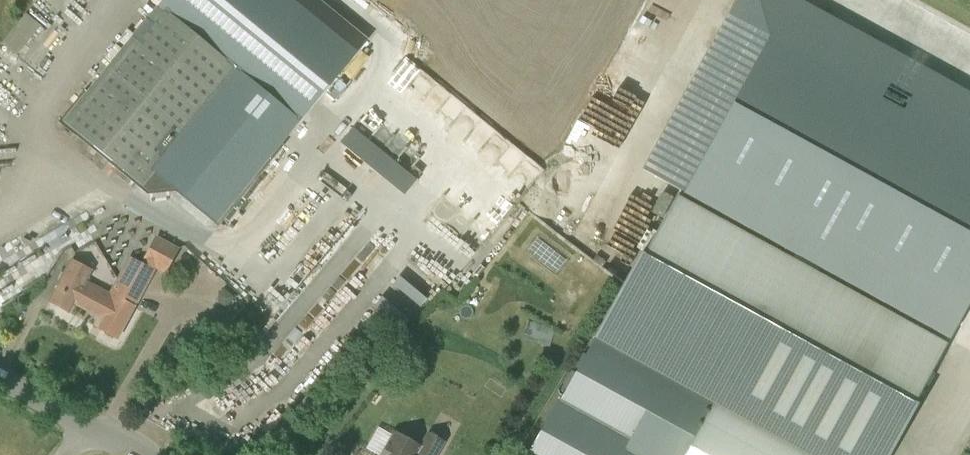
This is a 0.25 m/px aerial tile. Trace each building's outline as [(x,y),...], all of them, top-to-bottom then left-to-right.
[(290,133),(358,52),(294,0),(163,0),(158,6),(65,121),(149,189),(170,187),(173,183),(219,221),(290,133)] [(687,193),(950,338),(969,302),(969,153),(772,37),(687,193)] [(917,405),(914,404),(947,344),(902,320),(680,197),(679,197),(677,196),(644,255),(641,253),(613,304),(533,451),(540,454),(890,454),(917,405)] [(85,281),(74,302),(104,318),(100,328),(119,338),(156,267),(166,272),(178,248),(156,237),(142,264),(130,257),(110,294),(85,281)] [(69,312),(74,302),(85,281),(91,270),(72,260),(50,302),(69,312)] [(426,431),(418,445),(393,431),(380,454),(438,454),(445,441),(426,431)]
